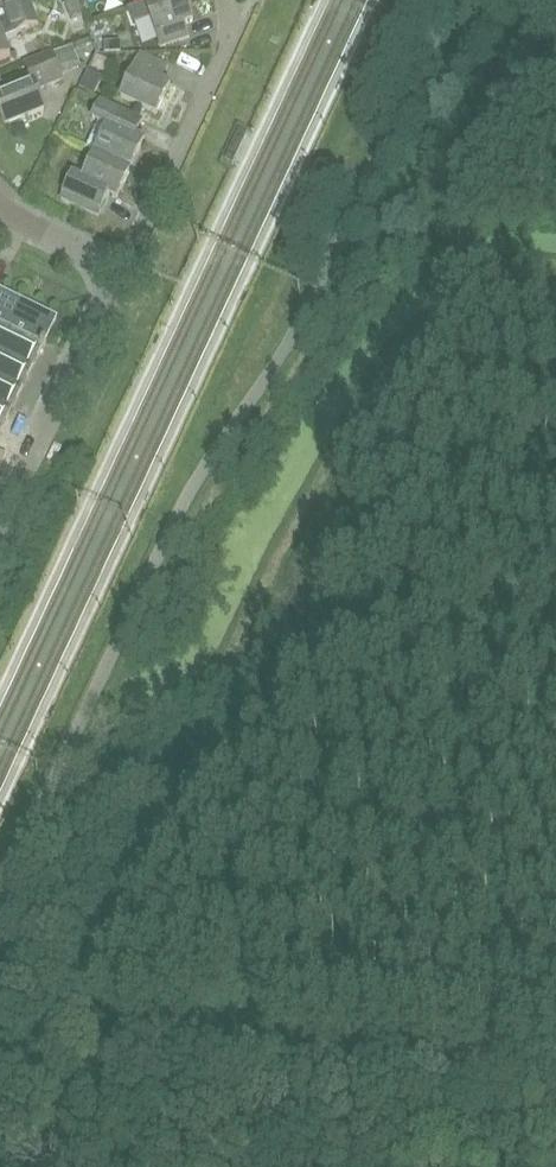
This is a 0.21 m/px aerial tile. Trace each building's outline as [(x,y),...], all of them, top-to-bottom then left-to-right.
[(29,0),(19,0),(0,8),(0,61),(10,57),(3,38),(38,24),(29,0)] [(70,18),(82,14),(78,0),(64,0),(70,18)] [(186,0),(151,0),(145,2),(160,47),(189,38),(184,24),(193,21),(186,0)] [(60,76),(81,67),(75,51),(93,43),(90,38),(52,55),(51,53),(24,64),(29,76),(0,88),(0,114),(5,126),(44,110),(36,90),(62,79),(60,76)] [(120,98),(156,114),(170,84),(161,80),(168,66),(140,54),(120,98)] [(136,135),(142,121),(115,108),(100,101),(91,119),(98,122),(106,126),(100,140),(92,136),(86,147),(130,168),(144,139),(136,135)] [(116,198),(130,168),(86,147),(86,148),(94,152),(82,179),(71,174),(60,198),(97,215),(107,194),(116,198)] [(45,340),(56,318),(0,290),(0,353),(31,368),(42,346),(44,347),(47,341),(45,340)] [(0,353),(0,433),(31,368),(0,353)]
